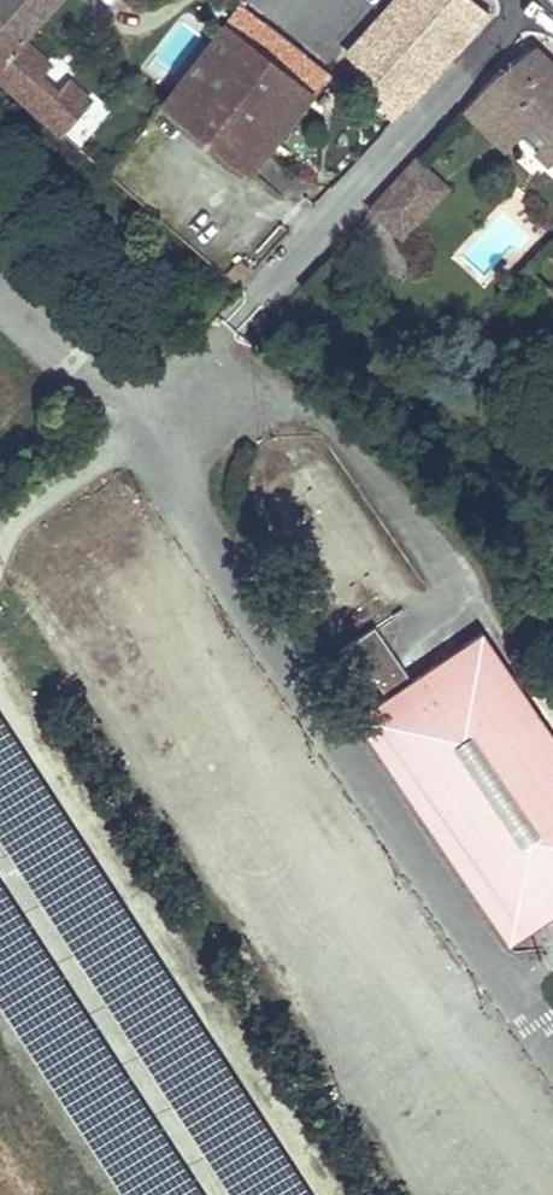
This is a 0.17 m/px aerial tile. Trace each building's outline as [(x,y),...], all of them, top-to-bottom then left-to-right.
[(61,133),(89,99),(66,80),(57,91),(40,77),(51,64),(23,40),(58,0),(0,0),(0,80),(61,133)] [(473,0),(382,0),(374,9),(396,29),(373,55),(362,67),(364,69),(354,81),(387,110),(383,114),(391,121),(490,13),(473,0)] [(239,9),(163,105),(247,172),(323,75),(239,9)] [(374,9),(351,35),(373,55),(396,29),(374,9)] [(532,46),(495,74),(476,95),(522,138),(549,164),(552,159),(552,67),(532,46)] [(461,111),(507,154),(522,138),(476,95),(461,111)] [(429,205),(400,177),(356,225),(386,252),(429,205)] [(249,268),(241,261),(229,275),(237,282),(249,268)] [(552,916),(552,731),(484,630),(356,718),(512,944),(552,916)] [(0,715),(0,836),(233,1194),(312,1194),(0,715)] [(0,873),(0,994),(131,1194),(209,1194),(0,873)]
